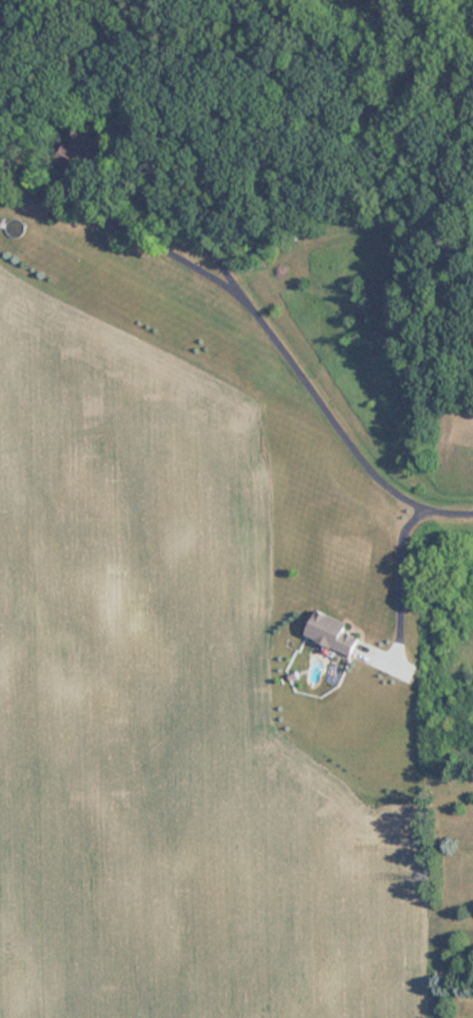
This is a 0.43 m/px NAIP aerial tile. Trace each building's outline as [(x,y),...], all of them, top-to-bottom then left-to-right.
[(80,168),(93,133),(78,128),(71,146),(66,144),(60,161),(80,168)] [(349,623),(317,609),(305,635),(351,655),(359,636),(346,630),(349,623)]
